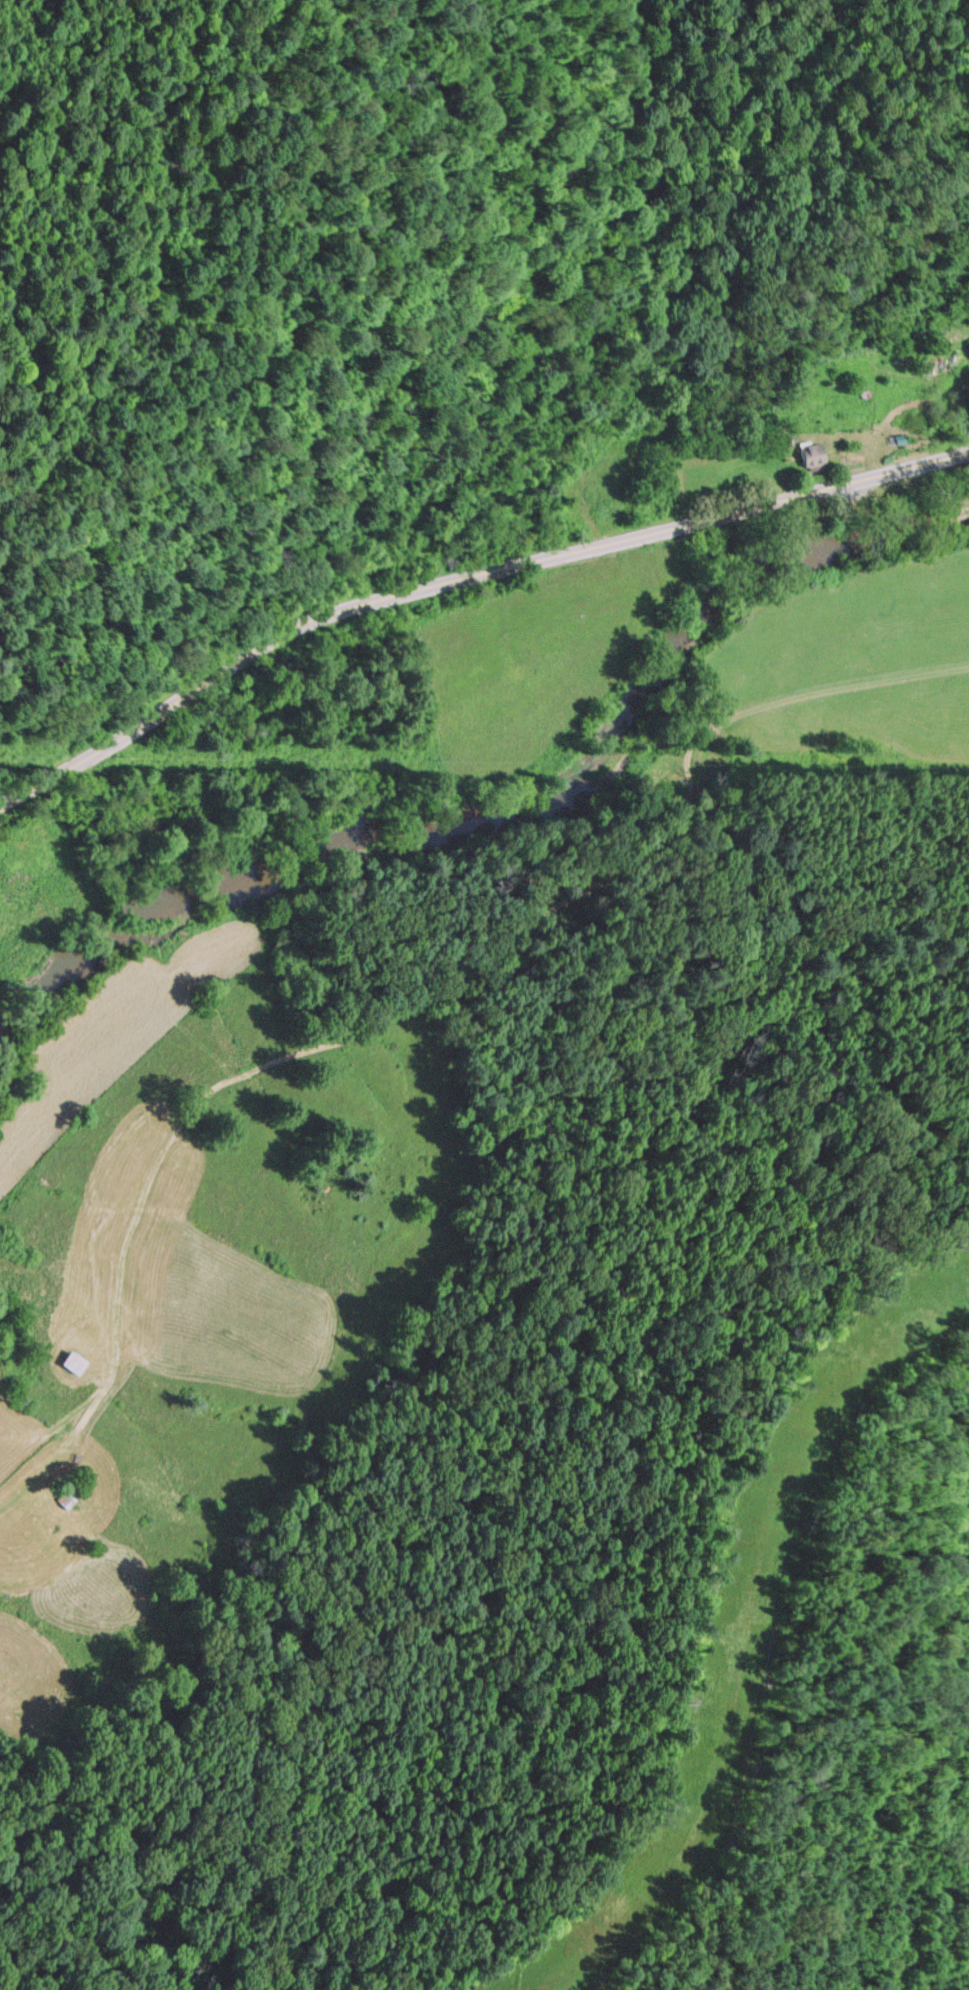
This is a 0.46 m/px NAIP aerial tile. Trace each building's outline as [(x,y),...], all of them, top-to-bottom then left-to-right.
[(950,372),(950,358),(931,358),(931,372),(950,372)] [(833,445),(806,445),(806,466),(833,466),(833,445)] [(94,1361),(78,1349),(67,1365),(83,1376),(94,1361)] [(79,1497),(70,1491),(63,1501),(72,1507),(79,1497)]
